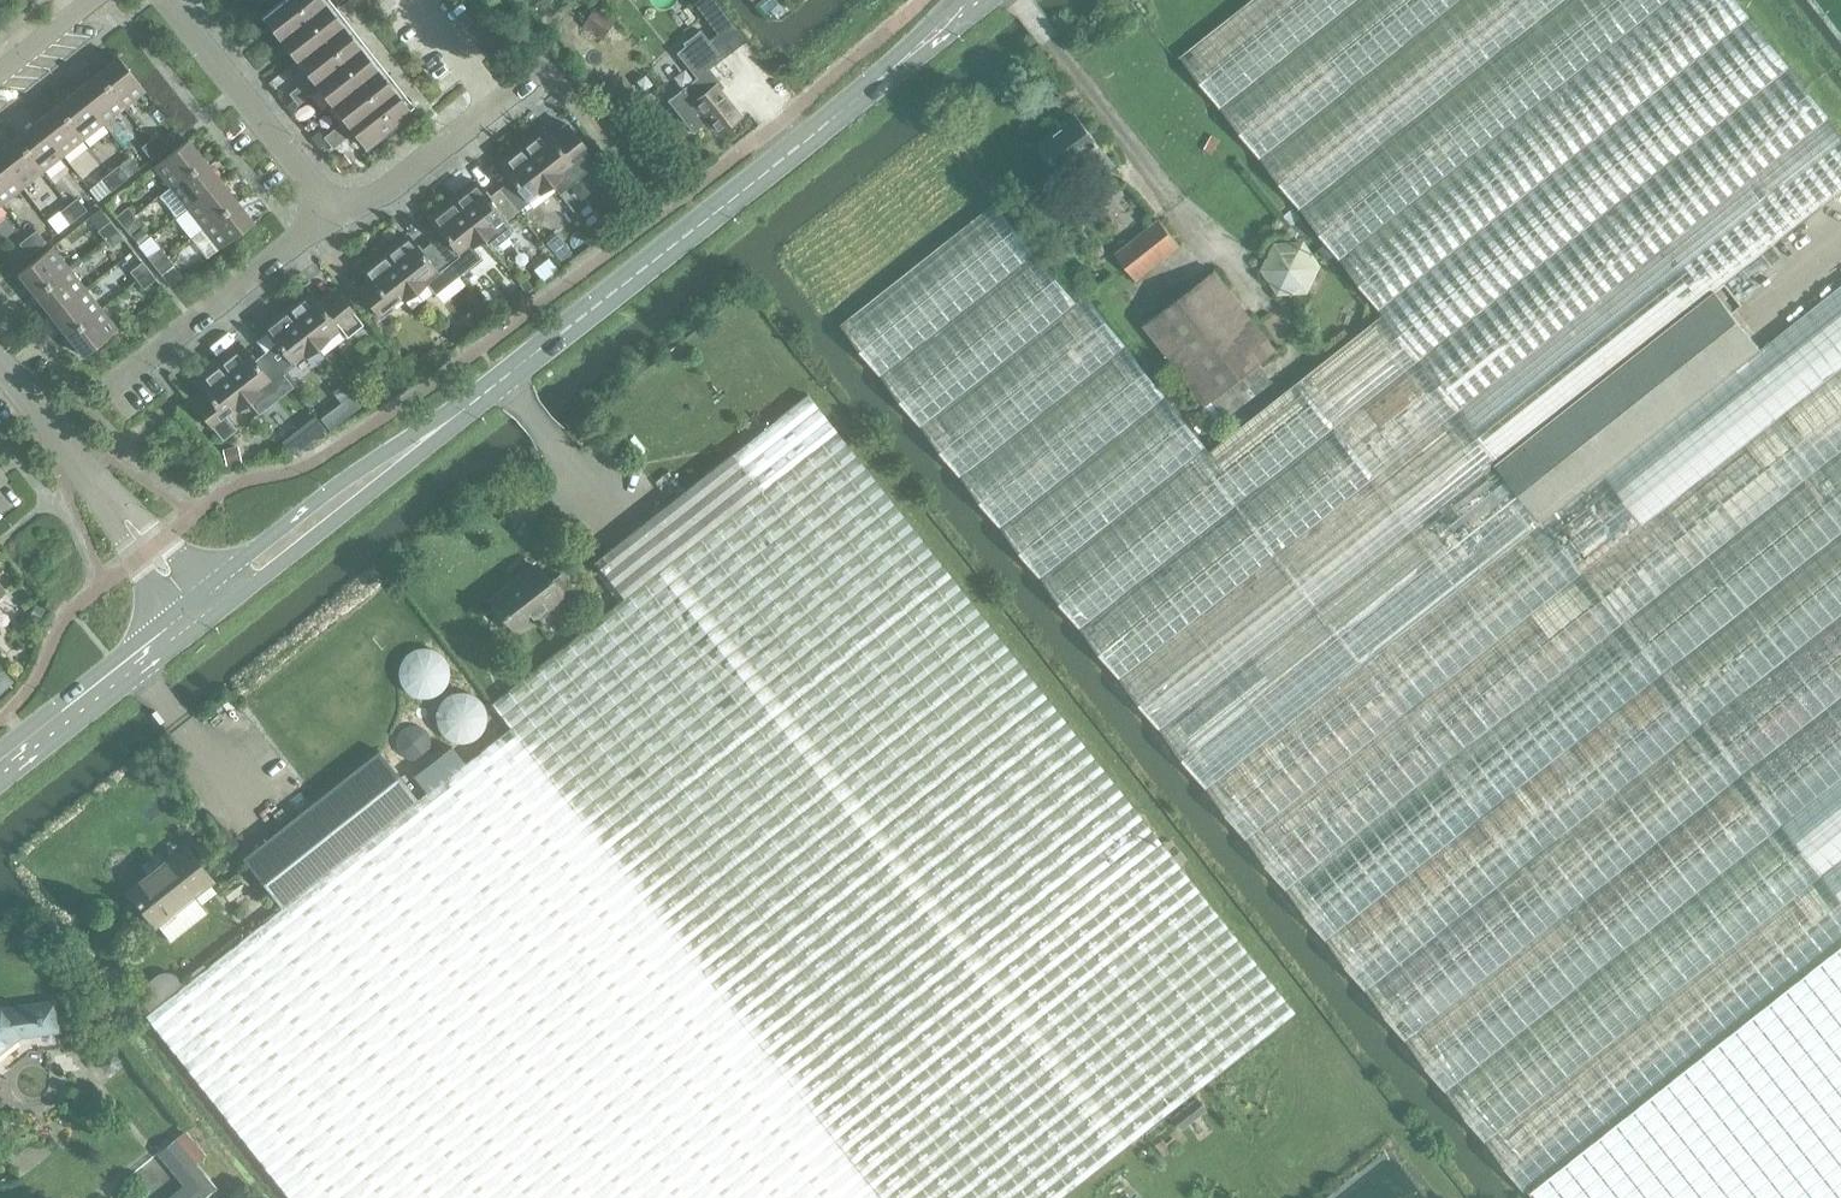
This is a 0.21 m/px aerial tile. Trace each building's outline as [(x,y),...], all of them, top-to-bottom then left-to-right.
[(262,15),(310,76),(288,93),(298,105),(319,88),(344,120),(323,137),(332,148),(354,132),(367,149),(413,113),(417,110),(329,0),(281,0),(262,15)] [(706,17),(721,5),(717,0),(697,0),(694,2),(706,17)] [(1762,349),(1543,522),(1497,464),(1716,291),(1734,313),(1743,306),(1725,284),(1840,192),(1840,132),(1737,0),(1255,0),(1182,58),(1385,315),(1211,452),(1087,295),(1077,303),(999,203),(842,325),(1192,770),(1526,1192),(1840,943),(1840,286),(1762,349)] [(615,20),(596,7),(586,23),(605,35),(615,20)] [(687,93),(672,105),(692,132),(708,120),(717,132),(739,116),(720,90),(724,87),(709,68),(723,58),(700,29),(682,43),(684,45),(673,53),(693,79),(683,88),(687,93)] [(119,56),(97,73),(125,108),(146,91),(119,56)] [(97,73),(77,89),(104,124),(125,108),(97,73)] [(77,89),(57,105),(84,140),(104,124),(77,89)] [(57,105),(36,121),(64,156),(84,140),(57,105)] [(1084,156),(1098,175),(1113,164),(1078,118),(1042,145),(1063,173),(1084,156)] [(36,121),(16,138),(43,172),(64,156),(36,121)] [(520,145),(552,186),(560,196),(599,164),(567,123),(550,136),(543,127),(520,145)] [(160,152),(168,145),(159,133),(150,140),(160,152)] [(0,150),(0,160),(23,188),(43,172),(16,138),(0,150)] [(204,160),(187,139),(153,167),(169,188),(204,160)] [(160,152),(150,140),(141,147),(151,159),(160,152)] [(552,186),(520,145),(498,163),(510,179),(499,188),(517,211),(530,201),(529,199),(537,193),(539,195),(552,186)] [(2,205),(23,188),(0,160),(0,202),(2,205)] [(220,181),(204,160),(169,188),(186,208),(220,181)] [(118,165),(109,172),(119,184),(128,177),(118,165)] [(119,184),(109,172),(100,179),(110,191),(119,184)] [(237,201),(220,181),(186,208),(202,229),(237,201)] [(517,211),(499,188),(488,197),(475,181),(452,199),(484,239),(492,249),(517,230),(508,218),(517,211)] [(77,197),(68,204),(78,217),(87,210),(77,197)] [(484,239),(452,199),(429,217),(442,233),(431,241),(458,276),(482,257),(474,247),(484,239)] [(254,222),(237,201),(202,229),(218,250),(254,222)] [(78,217),(68,204),(60,211),(69,223),(78,217)] [(122,225),(135,215),(127,206),(115,216),(122,225)] [(122,225),(129,234),(142,224),(135,215),(122,225)] [(104,239),(117,229),(110,220),(97,230),(104,239)] [(1116,254),(1137,280),(1180,246),(1160,220),(1116,254)] [(595,223),(588,228),(597,240),(604,235),(595,223)] [(143,227),(131,235),(138,244),(149,235),(143,227)] [(37,249),(46,242),(36,229),(27,236),(37,249)] [(111,248),(124,238),(117,229),(104,239),(111,248)] [(557,233),(546,242),(560,260),(572,252),(557,233)] [(458,276),(431,241),(420,251),(407,234),(385,252),(416,292),(426,284),(435,295),(458,276)] [(27,236),(18,243),(28,256),(37,249),(27,236)] [(52,246),(18,273),(34,294),(69,267),(52,246)] [(154,266),(167,256),(160,247),(147,257),(154,266)] [(1321,274),(1321,273),(1319,265),(1315,258),(1308,252),(1299,249),(1294,249),(1289,250),(1281,255),(1278,259),(1275,263),(1273,268),(1272,273),(1273,278),(1275,284),(1280,291),(1286,295),(1290,297),(1296,298),(1303,297),(1308,295),(1313,291),(1316,288),(1319,284),(1321,274)] [(416,292),(385,252),(361,270),(374,286),(363,295),(381,319),(394,308),(392,307),(401,300),(403,303),(416,292)] [(161,275),(161,274),(174,265),(167,256),(154,266),(161,275)] [(136,280),(149,270),(142,261),(129,271),(136,280)] [(85,287),(69,267),(34,294),(51,315),(85,287)] [(143,289),(156,279),(149,270),(136,280),(143,289)] [(1145,326),(1205,405),(1276,351),(1216,272),(1145,326)] [(363,324),(333,286),(316,300),(309,290),(286,308),(318,349),(330,339),(339,331),(345,339),(363,324)] [(85,287),(51,315),(67,335),(101,308),(85,287)] [(1762,349),(1734,313),(1716,291),(1497,464),(1543,522),(1762,349)] [(101,308),(67,335),(83,356),(118,328),(101,308)] [(318,349),(286,308),(263,326),(276,343),(265,351),(284,374),(296,364),(294,363),(303,356),(305,359),(318,349)] [(458,325),(448,333),(456,343),(466,335),(458,325)] [(292,385),(284,374),(265,351),(253,360),(240,344),(218,362),(250,402),(263,392),(260,389),(264,386),(274,399),(292,385)] [(413,351),(401,361),(413,377),(425,367),(413,351)] [(226,417),(226,416),(235,410),(237,413),(250,402),(218,362),(195,380),(208,396),(196,405),(223,440),(236,430),(226,417)] [(350,391),(319,414),(328,426),(359,403),(350,391)] [(491,703),(510,727),(881,1197),(1058,1197),(1294,1012),(807,395),(732,455),(731,454),(595,561),(624,598),(491,703)] [(313,414),(290,431),(296,440),(296,439),(319,423),(313,414)] [(238,445),(222,449),(226,465),(241,461),(238,445)] [(564,570),(549,582),(537,565),(492,600),(516,630),(550,603),(560,616),(585,596),(564,570)] [(35,605),(30,618),(41,622),(46,609),(35,605)] [(144,1014),(289,1197),(881,1197),(510,727),(464,762),(452,747),(414,777),(426,792),(417,800),(281,906),(144,1014)] [(378,750),(242,857),(281,906),(417,800),(378,750)] [(192,856),(186,860),(178,850),(127,891),(154,925),(211,880),(192,856)] [(1526,1192),(1531,1197),(1840,1197),(1840,943),(1526,1192)] [(17,1036),(57,1030),(53,1001),(0,1009),(0,1049),(17,1036)] [(102,1063),(101,1064),(101,1065),(102,1066),(102,1067),(102,1068),(103,1069),(103,1070),(104,1070),(104,1071),(105,1072),(106,1072),(106,1073),(107,1073),(108,1073),(109,1073),(109,1074),(110,1074),(111,1074),(112,1074),(113,1074),(114,1073),(115,1073),(116,1073),(117,1072),(118,1071),(118,1070),(119,1070),(119,1069),(120,1068),(120,1067),(121,1066),(121,1065),(121,1064),(121,1063),(120,1062),(120,1061),(120,1060),(119,1059),(118,1058),(118,1057),(117,1057),(117,1056),(116,1056),(115,1055),(114,1055),(113,1055),(112,1055),(111,1055),(110,1055),(109,1055),(108,1055),(107,1055),(106,1056),(105,1057),(104,1057),(104,1058),(103,1059),(102,1060),(102,1061),(102,1062),(102,1063)] [(194,1164),(187,1155),(197,1146),(185,1131),(162,1150),(191,1185),(176,1197),(201,1197),(214,1187),(194,1164)]
